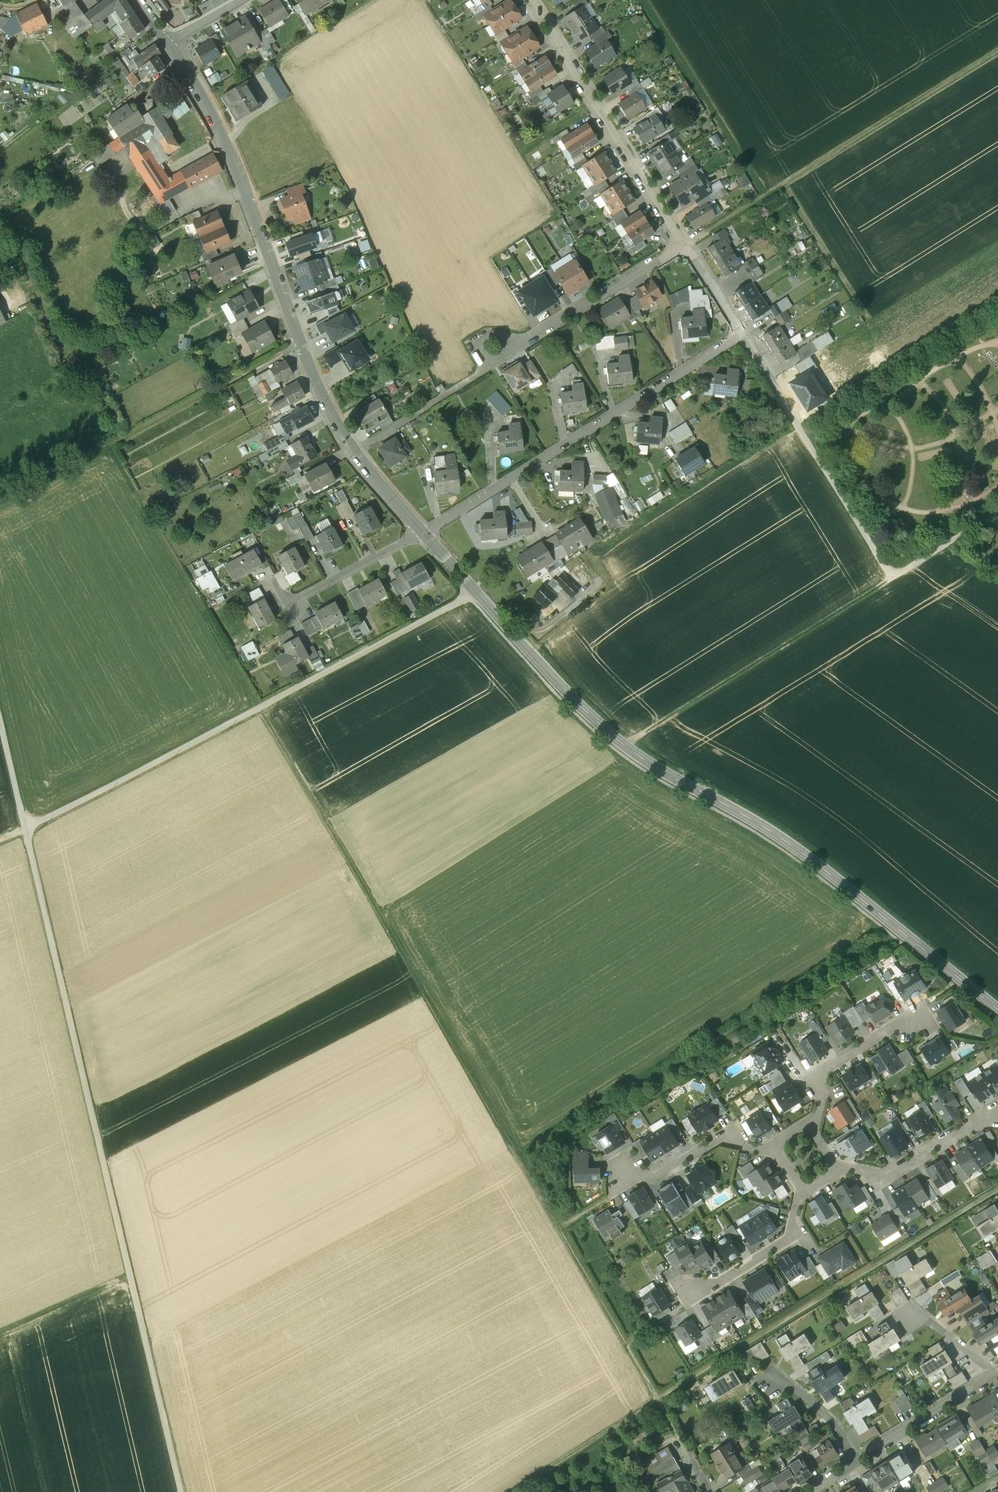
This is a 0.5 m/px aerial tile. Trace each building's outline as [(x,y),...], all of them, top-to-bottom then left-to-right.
[(86,16),(74,0),(59,0),(70,15),(82,33),(92,26),(101,19),(115,9),(109,0),(105,0),(86,16)] [(115,9),(117,12),(128,5),(125,0),(109,0),(115,9)] [(278,0),(277,0),(260,11),(269,26),(281,18),(282,20),(288,16),(278,0)] [(299,4),(304,12),(319,2),(321,5),(328,0),(296,0),(299,4)] [(479,6),(482,11),(490,6),(492,5),(489,0),(488,0),(482,4),(479,6)] [(574,4),(577,10),(583,6),(583,7),(588,4),(585,0),(580,0),(574,4)] [(493,11),(485,16),(486,17),(491,25),(514,10),(509,1),(493,11)] [(38,4),(18,14),(15,16),(18,19),(26,37),(47,26),(38,4)] [(304,12),(299,4),(293,7),(310,35),(316,32),(306,14),(305,14),(304,12)] [(128,5),(117,12),(124,21),(134,14),(128,5)] [(482,11),(479,13),(483,19),(486,17),(485,16),(493,11),(490,6),(482,11)] [(577,10),(564,17),(569,25),(570,25),(572,29),(590,18),(583,7),(583,6),(577,10)] [(514,10),(491,25),(496,33),(497,34),(504,29),(520,19),(514,10)] [(144,29),(134,14),(124,21),(119,24),(129,39),(144,29)] [(82,33),(70,15),(63,20),(75,38),(82,33)] [(0,17),(0,28),(1,29),(1,28),(9,19),(0,17)] [(253,33),(244,18),(222,31),(227,41),(231,38),(239,52),(258,41),(253,33)] [(590,18),(572,29),(575,33),(574,34),(579,42),(589,36),(598,31),(597,30),(590,18)] [(101,19),(92,26),(96,31),(105,25),(101,19)] [(602,27),(597,30),(598,31),(589,36),(591,40),(593,39),(605,32),(602,27)] [(270,47),(259,29),(253,33),(258,41),(264,51),(270,47)] [(504,29),(497,34),(496,33),(493,35),(496,40),(507,33),(504,29)] [(510,39),(502,43),(503,44),(508,53),(532,38),(526,29),(510,39)] [(611,38),(607,31),(605,32),(593,39),(597,45),(605,40),(605,41),(611,38)] [(507,33),(496,40),(500,46),(503,44),(502,43),(510,39),(507,33)] [(223,47),(215,34),(209,38),(211,41),(211,40),(217,51),(223,47)] [(231,38),(227,41),(236,54),(239,52),(231,38)] [(532,38),(508,53),(514,62),(522,57),(538,47),(532,38)] [(114,40),(107,45),(110,49),(112,47),(112,46),(116,43),(114,40)] [(217,51),(211,40),(211,41),(195,50),(204,65),(220,56),(217,51)] [(597,45),(586,52),(595,67),(601,63),(603,64),(607,61),(608,59),(605,56),(612,52),(605,41),(605,40),(597,45)] [(155,45),(130,62),(132,66),(129,69),(131,74),(132,74),(141,67),(156,57),(160,53),(155,45)] [(125,56),(115,63),(117,66),(117,65),(126,78),(131,74),(129,69),(132,66),(130,62),(125,56)] [(156,57),(141,67),(144,71),(141,72),(145,77),(147,76),(150,79),(165,69),(156,57)] [(522,57),(514,62),(511,63),(514,69),(525,62),(522,57)] [(528,67),(520,72),(521,73),(526,82),(550,67),(544,57),(528,67)] [(525,62),(514,69),(518,75),(521,73),(520,72),(528,67),(525,62)] [(289,94),(272,66),(262,71),(279,100),(289,94)] [(550,67),(526,82),(531,90),(532,91),(540,86),(556,76),(550,67)] [(621,69),(604,81),(612,94),(624,87),(630,83),(621,69)] [(138,83),(132,74),(131,74),(126,78),(132,87),(138,83)] [(636,79),(630,83),(624,87),(627,91),(639,84),(636,79)] [(246,81),(221,96),(236,121),(261,106),(246,81)] [(639,84),(627,91),(631,97),(636,93),(643,90),(639,84)] [(540,86),(532,91),(531,90),(528,92),(532,98),(537,95),(543,91),(540,86)] [(552,93),(548,95),(549,96),(553,103),(552,103),(554,107),(555,106),(558,112),(573,103),(562,86),(552,93)] [(543,91),(537,95),(541,101),(549,96),(548,95),(552,93),(549,87),(543,91)] [(631,97),(619,104),(628,119),(646,108),(636,93),(631,97)] [(146,103),(141,102),(141,109),(137,112),(141,118),(153,109),(153,100),(147,99),(146,103)] [(127,106),(107,120),(119,137),(143,122),(141,118),(137,112),(133,115),(127,106)] [(658,107),(646,115),(649,120),(656,116),(657,116),(661,114),(658,107)] [(161,119),(158,114),(154,109),(153,109),(141,118),(143,122),(119,137),(118,138),(110,144),(115,153),(123,147),(151,189),(169,179),(157,160),(178,147),(176,145),(171,136),(161,119)] [(649,120),(635,129),(643,143),(670,126),(666,121),(661,124),(657,116),(656,116),(649,120)] [(569,135),(562,139),(563,140),(568,148),(592,134),(586,124),(569,135)] [(566,130),(557,136),(560,141),(563,140),(562,139),(569,135),(566,130)] [(673,131),(659,140),(662,146),(668,142),(668,143),(677,137),(673,131)] [(592,134),(568,148),(573,157),(574,158),(581,154),(598,143),(592,134)] [(662,146),(650,153),(657,165),(675,153),(668,143),(668,142),(662,146)] [(110,144),(90,157),(96,165),(115,153),(110,144)] [(587,164),(583,166),(584,166),(589,175),(610,162),(604,153),(587,164)] [(675,153),(657,165),(664,176),(676,169),(682,165),(675,153)] [(581,154),(574,158),(573,157),(571,159),(575,164),(584,159),(581,154)] [(169,179),(151,189),(154,195),(155,195),(160,204),(169,199),(221,170),(213,156),(169,179)] [(575,164),(573,165),(577,171),(584,166),(583,166),(587,164),(584,159),(575,164)] [(690,160),(682,165),(676,169),(679,174),(693,165),(690,160)] [(610,162),(589,175),(595,184),(595,185),(604,180),(616,172),(610,162)] [(693,165),(679,174),(682,179),(692,173),(693,173),(699,170),(695,164),(693,165)] [(741,187),(750,182),(744,172),(735,177),(741,187)] [(682,179),(670,187),(676,196),(698,182),(693,173),(692,173),(682,179)] [(604,180),(595,185),(595,184),(589,188),(592,193),(607,184),(604,180)] [(610,189),(601,195),(602,195),(607,204),(627,192),(621,182),(610,189)] [(698,182),(676,196),(682,206),(694,198),(704,192),(704,191),(698,182)] [(607,184),(592,193),(595,199),(602,195),(601,195),(610,189),(607,184)] [(301,186),(287,191),(290,197),(300,193),(300,194),(304,193),(301,186)] [(709,188),(704,191),(704,192),(694,198),(697,203),(709,196),(713,193),(709,188)] [(627,192),(607,204),(613,213),(621,208),(633,201),(627,192)] [(290,197),(281,200),(282,205),(281,205),(283,213),(285,212),(288,219),(293,217),(307,212),(300,194),(300,193),(290,197)] [(169,199),(160,204),(155,195),(152,197),(155,204),(155,206),(157,210),(159,209),(163,218),(176,211),(169,199)] [(697,203),(696,204),(700,209),(706,205),(712,201),(709,196),(697,203)] [(700,209),(688,216),(695,227),(713,216),(706,205),(700,209)] [(621,208),(613,213),(609,215),(613,221),(624,213),(621,208)] [(627,218),(620,223),(620,224),(627,235),(647,222),(640,210),(627,218)] [(198,211),(185,217),(188,225),(195,222),(195,221),(201,218),(198,211)] [(307,212),(293,217),(296,223),(310,218),(307,212)] [(228,244),(215,213),(201,218),(195,221),(195,222),(208,252),(215,249),(228,244)] [(627,218),(624,213),(613,221),(616,226),(620,224),(620,223),(627,218)] [(647,222),(627,235),(634,246),(642,241),(654,234),(647,222)] [(723,230),(712,237),(716,243),(722,239),(723,239),(728,236),(723,230)] [(302,232),(291,236),(293,241),(304,237),(302,232)] [(319,232),(311,235),(314,245),(323,242),(319,232)] [(304,237),(293,241),(285,243),(290,257),(298,254),(309,250),(315,248),(314,245),(311,235),(304,237)] [(357,241),(358,251),(369,249),(368,239),(357,241)] [(716,243),(707,249),(715,262),(731,252),(723,239),(722,239),(716,243)] [(642,241),(634,246),(628,250),(631,255),(645,246),(642,241)] [(215,249),(208,252),(201,254),(204,261),(218,255),(215,249)] [(309,250),(298,254),(300,259),(304,258),(311,256),(309,250)] [(311,256),(304,258),(306,264),(318,260),(323,258),(321,252),(311,256)] [(585,267),(576,252),(570,255),(574,262),(575,261),(580,270),(585,267)] [(731,252),(715,262),(724,276),(740,266),(731,252)] [(234,255),(209,266),(214,275),(212,276),(217,287),(227,282),(226,279),(241,272),(234,255)] [(752,259),(743,264),(748,273),(757,267),(752,259)] [(306,264),(294,268),(298,279),(322,271),(318,260),(306,264)] [(574,262),(564,268),(577,288),(587,281),(580,270),(575,261),(574,262)] [(560,283),(554,274),(555,274),(551,267),(545,271),(554,285),(555,286),(560,283)] [(757,267),(748,273),(754,282),(763,276),(757,267)] [(555,274),(554,274),(560,283),(567,294),(577,288),(564,268),(555,274)] [(322,271),(298,279),(302,290),(318,285),(326,282),(322,271)] [(542,277),(549,288),(554,285),(545,271),(540,274),(542,277)] [(530,284),(545,308),(557,301),(549,288),(542,277),(530,284)] [(326,282),(318,285),(321,291),(337,285),(335,278),(326,282)] [(652,282),(634,293),(636,296),(644,308),(661,298),(652,282)] [(750,283),(735,293),(743,306),(759,296),(750,283)] [(525,303),(533,316),(545,308),(530,284),(518,292),(525,303)] [(337,285),(321,291),(323,296),(332,293),(333,293),(340,291),(337,285)] [(669,297),(674,308),(682,304),(692,303),(691,298),(691,290),(690,287),(669,297)] [(520,307),(525,303),(518,292),(516,289),(511,292),(520,307)] [(691,290),(691,298),(702,297),(702,295),(701,289),(691,290)] [(249,291),(233,300),(236,306),(231,309),(237,321),(243,318),(259,309),(249,291)] [(323,296),(306,302),(308,306),(307,307),(309,313),(310,313),(311,315),(326,310),(337,306),(333,293),(332,293),(323,296)] [(708,294),(702,295),(702,297),(703,309),(703,315),(711,314),(710,299),(708,294)] [(644,308),(636,296),(627,301),(631,306),(635,313),(644,308)] [(759,296),(743,306),(752,320),(767,310),(759,296)] [(702,297),(691,298),(692,303),(692,310),(703,309),(702,297)] [(236,306),(233,300),(227,303),(231,309),(236,306)] [(617,300),(600,311),(609,326),(626,316),(627,315),(624,311),(617,300)] [(779,302),(770,308),(775,317),(784,311),(779,302)] [(337,306),(326,310),(328,317),(329,317),(339,312),(337,306)] [(631,306),(624,311),(627,315),(626,316),(630,321),(637,316),(635,313),(631,306)] [(703,309),(692,310),(693,317),(680,318),(682,337),(705,335),(703,315),(703,309)] [(784,311),(775,317),(781,326),(790,320),(784,311)] [(330,323),(325,326),(328,332),(333,341),(352,330),(344,316),(330,323)] [(329,317),(328,317),(315,325),(320,336),(328,332),(325,326),(330,323),(327,319),(329,318),(329,317)] [(246,324),(243,318),(237,321),(228,326),(231,332),(246,324)] [(250,330),(243,334),(249,345),(255,342),(259,349),(274,340),(265,323),(250,330)] [(246,324),(231,332),(235,339),(243,334),(250,330),(246,324)] [(780,336),(776,328),(762,337),(771,350),(786,340),(783,334),(780,336)] [(613,336),(594,338),(596,350),(615,347),(613,339),(613,336)] [(626,337),(628,348),(635,347),(633,336),(626,337)] [(626,337),(613,339),(615,347),(615,350),(628,348),(626,337)] [(824,347),(818,338),(813,341),(819,351),(824,347)] [(786,340),(771,350),(779,364),(795,354),(786,340)] [(813,341),(796,351),(802,361),(810,356),(819,351),(813,341)] [(255,342),(249,345),(253,352),(259,349),(255,342)] [(339,352),(339,353),(342,359),(350,371),(368,360),(364,355),(367,353),(362,345),(360,347),(357,342),(339,352)] [(336,347),(324,355),(330,366),(342,359),(339,353),(339,352),(336,347)] [(619,363),(606,365),(608,384),(632,381),(629,355),(618,356),(619,363)] [(818,368),(810,356),(802,361),(795,365),(802,376),(811,371),(811,372),(818,368)] [(286,361),(263,373),(267,381),(274,377),(277,382),(293,374),(286,361)] [(531,361),(521,368),(530,382),(540,376),(531,361)] [(521,368),(517,362),(506,369),(508,371),(504,374),(514,391),(530,382),(521,368)] [(573,366),(564,371),(567,377),(571,375),(573,379),(578,376),(573,366)] [(738,370),(727,369),(726,375),(714,374),(712,394),(735,397),(738,370)] [(791,383),(809,411),(816,406),(826,399),(828,398),(811,372),(811,371),(802,376),(791,383)] [(268,387),(265,382),(267,381),(263,373),(255,378),(264,395),(271,391),(274,389),(272,384),(268,387)] [(754,381),(746,380),(744,393),(752,394),(754,381)] [(291,386),(290,384),(285,386),(287,388),(282,391),(285,398),(271,406),(274,411),(288,404),(289,404),(304,396),(297,383),(291,386)] [(583,384),(572,385),(573,392),(560,394),(561,399),(558,399),(559,402),(561,402),(563,413),(571,412),(571,414),(577,413),(577,411),(586,409),(583,384)] [(264,395),(257,399),(259,403),(267,399),(269,403),(276,400),(271,391),(264,395)] [(511,408),(496,391),(488,399),(502,415),(511,408)] [(373,395),(364,401),(368,408),(378,402),(373,395)] [(830,405),(826,399),(816,406),(820,411),(830,405)] [(381,407),(378,402),(368,408),(355,415),(362,425),(365,423),(369,429),(377,424),(378,424),(389,417),(383,406),(381,407)] [(306,407),(300,410),(298,408),(295,410),(296,412),(291,415),(279,421),(283,427),(294,421),(298,428),(313,420),(306,407)] [(389,417),(378,424),(381,430),(393,423),(389,417)] [(662,419),(650,418),(650,424),(638,423),(636,442),(659,445),(662,419)] [(509,431),(496,433),(497,435),(494,435),(494,441),(497,441),(499,452),(523,449),(519,423),(508,425),(509,431)] [(685,423),(669,433),(676,444),(692,434),(685,423)] [(306,436),(291,444),(297,455),(291,457),(287,460),(291,469),(293,468),(298,465),(316,455),(306,436)] [(394,439),(379,449),(390,466),(405,456),(404,455),(397,444),(394,439)] [(285,441),(273,448),(276,454),(286,448),(288,447),(288,446),(285,441)] [(410,452),(403,441),(397,444),(404,455),(410,452)] [(297,455),(291,444),(288,446),(288,447),(286,448),(291,457),(297,455)] [(637,444),(636,452),(645,454),(646,445),(637,444)] [(694,448),(674,460),(684,475),(703,463),(694,448)] [(446,471),(433,473),(436,492),(459,489),(457,470),(455,454),(444,456),(446,471)] [(446,471),(444,456),(433,457),(435,466),(432,466),(433,473),(446,471)] [(326,463),(304,475),(312,490),(326,483),(327,485),(336,481),(326,463)] [(572,471),(559,471),(559,475),(555,475),(555,483),(559,483),(559,491),(582,491),(583,463),(572,463),(572,471)] [(298,465),(293,468),(296,474),(299,472),(301,471),(298,465)] [(238,468),(230,473),(233,478),(241,474),(238,468)] [(303,480),(299,472),(296,474),(288,478),(292,486),(303,480)] [(606,477),(593,476),(592,485),(605,485),(606,477)] [(610,488),(595,495),(606,521),(621,514),(610,488)] [(347,501),(341,490),(334,494),(340,504),(346,501),(347,501)] [(659,491),(647,498),(650,504),(662,496),(659,491)] [(353,514),(346,501),(340,504),(335,507),(342,520),(353,514)] [(368,508),(353,516),(359,528),(358,528),(362,536),(379,527),(368,508)] [(505,512),(494,513),(494,520),(480,521),(482,540),(507,538),(505,512)] [(299,513),(292,517),(298,527),(305,541),(313,538),(306,525),(299,513)] [(292,517),(285,521),(291,531),(298,527),(292,517)] [(578,519),(556,534),(562,545),(568,553),(577,547),(576,545),(581,541),(583,545),(591,540),(578,519)] [(321,533),(316,536),(327,555),(342,547),(331,528),(327,520),(317,525),(321,533)] [(531,522),(515,523),(516,535),(532,534),(531,522)] [(562,545),(556,534),(554,536),(560,546),(562,545)] [(560,546),(554,536),(548,539),(555,549),(560,546)] [(555,549),(548,539),(541,544),(551,561),(552,564),(561,559),(555,549)] [(541,544),(517,558),(528,575),(551,561),(541,544)] [(560,546),(555,549),(561,559),(566,556),(565,555),(568,553),(562,545),(560,546)] [(294,548),(278,556),(284,567),(282,568),(286,576),(295,571),(304,567),(294,548)] [(225,551),(217,555),(222,564),(230,560),(225,551)] [(253,551),(223,567),(231,581),(239,577),(261,565),(257,558),(253,551)] [(273,572),(263,555),(257,558),(261,565),(266,575),(273,572)] [(193,569),(201,589),(207,587),(209,592),(217,588),(207,563),(193,569)] [(429,579),(421,564),(401,575),(403,579),(408,590),(429,579)] [(577,566),(564,577),(577,591),(590,578),(577,566)] [(401,575),(398,569),(392,572),(396,580),(397,582),(403,579),(401,575)] [(286,576),(284,577),(290,587),(300,582),(295,571),(286,576)] [(564,577),(561,574),(554,581),(557,584),(572,598),(577,591),(564,577)] [(408,590),(403,579),(397,582),(396,580),(390,583),(396,596),(408,590)] [(552,579),(545,586),(544,585),(532,597),(544,608),(556,596),(551,591),(557,584),(554,581),(552,579)] [(378,580),(358,591),(366,606),(386,595),(378,580)] [(221,588),(210,594),(214,600),(225,594),(221,588)] [(258,588),(248,594),(254,605),(262,600),(264,599),(258,588)] [(358,591),(357,589),(347,594),(356,611),(366,606),(358,591)] [(418,607),(412,596),(405,600),(411,611),(418,607)] [(254,605),(248,608),(258,628),(273,620),(262,600),(254,605)] [(335,603),(315,614),(315,615),(322,628),(342,618),(335,603)] [(315,615),(300,623),(307,636),(322,628),(315,615)] [(369,633),(364,622),(357,625),(363,636),(369,633)] [(363,636),(357,625),(350,629),(355,640),(363,636)] [(290,630),(278,637),(282,646),(295,639),(290,630)] [(295,639),(282,646),(286,654),(279,657),(282,664),(279,665),(284,675),(296,669),(294,666),(307,659),(308,658),(304,651),(297,638),(295,639)] [(252,643),(241,649),(244,655),(255,649),(252,643)] [(320,660),(312,646),(304,651),(308,658),(307,659),(311,665),(320,660)] [(255,649),(244,655),(248,662),(259,656),(255,649)] [(901,977),(902,980),(896,983),(895,984),(903,996),(905,1000),(912,996),(912,997),(919,992),(919,991),(926,987),(916,971),(909,975),(908,973),(905,973),(903,973),(901,975),(901,977)] [(903,996),(895,984),(896,983),(894,980),(887,984),(897,999),(903,996)] [(953,995),(943,1001),(946,1006),(953,1002),(956,1000),(953,995)] [(891,1013),(882,998),(866,1007),(871,1016),(875,1023),(891,1013)] [(866,1007),(863,1002),(854,1008),(863,1021),(871,1016),(866,1007)] [(965,1022),(953,1002),(946,1006),(938,1011),(950,1031),(965,1022)] [(854,1006),(842,1013),(844,1017),(845,1017),(852,1028),(863,1021),(854,1008),(854,1006)] [(838,1019),(836,1017),(831,1020),(831,1023),(832,1024),(827,1028),(837,1044),(854,1033),(852,1028),(845,1017),(844,1017),(839,1020),(838,1019)] [(827,1040),(818,1024),(812,1028),(816,1034),(822,1043),(827,1040)] [(816,1034),(801,1044),(805,1050),(804,1052),(806,1056),(808,1055),(812,1062),(828,1052),(822,1043),(816,1034)] [(942,1040),(940,1037),(936,1040),(936,1039),(928,1043),(929,1044),(922,1049),(925,1054),(924,1058),(927,1061),(930,1062),(931,1065),(934,1063),(937,1064),(942,1061),(942,1058),(950,1053),(949,1052),(942,1040)] [(953,1040),(949,1040),(947,1037),(942,1040),(949,1052),(958,1047),(953,1040)] [(774,1049),(773,1050),(769,1043),(752,1053),(756,1060),(755,1063),(757,1067),(761,1068),(765,1074),(777,1066),(781,1064),(777,1057),(779,1056),(780,1053),(777,1049),(774,1049)] [(888,1044),(878,1051),(879,1053),(872,1057),(881,1073),(889,1068),(892,1074),(903,1068),(896,1056),(888,1044)] [(907,1049),(896,1056),(903,1068),(914,1061),(907,1049)] [(861,1064),(843,1075),(852,1090),(869,1079),(870,1079),(862,1067),(861,1064)] [(877,1078),(868,1064),(862,1067),(870,1079),(869,1079),(871,1082),(877,1078)] [(983,1074),(995,1092),(997,1090),(997,1065),(983,1074)] [(775,1073),(770,1076),(773,1081),(769,1084),(772,1089),(787,1080),(780,1069),(779,1070),(775,1073)] [(995,1092),(983,1074),(969,1082),(976,1093),(972,1095),(975,1100),(979,1098),(981,1101),(995,1092)] [(971,1093),(961,1078),(954,1082),(956,1085),(964,1097),(971,1093)] [(787,1080),(772,1089),(776,1095),(791,1086),(787,1080)] [(791,1086),(776,1095),(785,1110),(801,1100),(792,1085),(791,1086)] [(964,1097),(956,1085),(951,1088),(952,1089),(952,1092),(951,1092),(959,1104),(965,1100),(964,1097)] [(941,1100),(934,1105),(941,1118),(943,1117),(947,1122),(959,1114),(956,1109),(957,1108),(955,1106),(959,1104),(951,1092),(949,1093),(945,1088),(937,1093),(941,1100)] [(859,1114),(850,1099),(844,1102),(854,1117),(859,1114)] [(720,1101),(710,1107),(716,1118),(726,1111),(720,1101)] [(934,1116),(924,1101),(918,1105),(921,1111),(922,1111),(928,1120),(934,1116)] [(844,1102),(831,1110),(838,1120),(834,1122),(838,1129),(842,1127),(855,1119),(854,1117),(844,1102)] [(708,1105),(689,1116),(699,1132),(705,1128),(706,1130),(713,1125),(712,1124),(718,1120),(716,1118),(710,1107),(708,1105)] [(769,1107),(761,1112),(770,1127),(779,1122),(769,1107)] [(921,1111),(908,1119),(920,1138),(934,1130),(928,1120),(922,1111),(921,1111)] [(770,1127),(761,1112),(747,1120),(757,1135),(760,1136),(772,1129),(770,1127)] [(907,1133),(897,1117),(891,1121),(896,1130),(897,1130),(901,1136),(907,1133)] [(618,1118),(611,1122),(613,1125),(614,1125),(618,1131),(624,1128),(618,1118)] [(682,1134),(673,1119),(666,1123),(667,1125),(668,1125),(676,1138),(682,1134)] [(613,1125),(597,1135),(608,1153),(625,1142),(618,1131),(614,1125),(613,1125)] [(667,1125),(655,1133),(666,1152),(679,1144),(676,1138),(668,1125),(667,1125)] [(851,1129),(836,1139),(839,1144),(855,1135),(851,1129)] [(839,1144),(836,1146),(840,1153),(854,1156),(862,1151),(861,1148),(869,1143),(862,1130),(855,1135),(839,1144)] [(896,1130),(881,1139),(892,1156),(907,1147),(901,1136),(897,1130),(896,1130)] [(666,1152),(655,1133),(642,1141),(650,1154),(653,1160),(666,1152)] [(642,1141),(641,1138),(633,1143),(643,1158),(650,1154),(642,1141)] [(985,1145),(981,1140),(968,1148),(980,1167),(986,1163),(993,1159),(992,1157),(985,1145)] [(997,1154),(990,1142),(985,1145),(992,1157),(997,1154)] [(980,1167),(968,1148),(956,1155),(967,1175),(980,1167)] [(589,1152),(576,1152),(576,1181),(586,1181),(594,1183),(595,1181),(600,1181),(600,1166),(589,1166),(589,1152)] [(941,1160),(926,1169),(932,1178),(939,1188),(953,1179),(941,1160)] [(751,1162),(739,1169),(745,1178),(749,1176),(749,1175),(756,1171),(751,1162)] [(756,1171),(749,1175),(749,1176),(755,1186),(758,1185),(758,1184),(775,1174),(774,1174),(768,1163),(756,1171)] [(706,1165),(689,1176),(695,1185),(699,1193),(700,1192),(717,1182),(713,1176),(715,1175),(716,1172),(714,1170),(711,1169),(709,1170),(706,1165)] [(775,1174),(758,1184),(758,1185),(764,1195),(784,1183),(777,1172),(774,1174),(775,1174)] [(932,1178),(927,1181),(936,1196),(941,1193),(939,1188),(932,1178)] [(917,1179),(905,1187),(917,1206),(929,1199),(921,1186),(917,1179)] [(681,1196),(673,1182),(659,1191),(674,1215),(688,1207),(681,1196)] [(927,1182),(921,1186),(929,1199),(930,1201),(937,1197),(936,1196),(927,1182)] [(865,1200),(857,1187),(855,1186),(849,1190),(845,1184),(834,1191),(844,1208),(851,1204),(853,1207),(854,1206),(865,1200)] [(695,1185),(685,1191),(686,1192),(692,1202),(702,1196),(700,1192),(699,1193),(695,1185)] [(905,1187),(893,1194),(900,1206),(906,1216),(906,1215),(918,1208),(917,1206),(905,1187)] [(654,1206),(643,1188),(629,1196),(631,1200),(640,1214),(654,1206)] [(692,1202),(686,1192),(681,1196),(688,1207),(690,1210),(695,1207),(692,1202)] [(827,1206),(821,1197),(810,1204),(822,1222),(832,1215),(827,1206)] [(640,1214),(631,1200),(625,1204),(634,1218),(640,1214)] [(832,1202),(827,1206),(832,1215),(834,1219),(839,1215),(832,1202)] [(779,1209),(762,1204),(761,1207),(765,1213),(766,1212),(773,1223),(776,1222),(779,1209)] [(984,1211),(985,1211),(972,1219),(983,1238),(997,1229),(997,1211),(994,1205),(984,1211)] [(906,1216),(900,1206),(893,1210),(901,1223),(902,1223),(901,1222),(907,1218),(908,1219),(906,1215),(906,1216)] [(609,1210),(594,1219),(594,1218),(593,1219),(606,1238),(625,1226),(619,1217),(623,1214),(620,1209),(612,1214),(609,1209),(609,1210)] [(754,1217),(740,1226),(748,1238),(749,1237),(753,1244),(777,1229),(773,1223),(766,1212),(765,1213),(755,1219),(754,1217)] [(889,1216),(873,1225),(876,1230),(875,1232),(877,1235),(879,1235),(884,1232),(887,1236),(897,1230),(889,1216)] [(742,1239),(733,1225),(724,1230),(728,1235),(734,1244),(742,1239)] [(728,1235),(717,1242),(729,1262),(740,1255),(734,1244),(728,1235)] [(707,1252),(701,1242),(690,1248),(687,1243),(676,1249),(677,1251),(684,1262),(688,1269),(698,1262),(702,1268),(712,1262),(713,1261),(707,1252)] [(843,1244),(820,1258),(823,1262),(830,1273),(842,1265),(844,1268),(854,1261),(843,1244)] [(721,1260),(713,1248),(707,1252),(713,1261),(712,1262),(714,1264),(721,1260)] [(677,1251),(667,1257),(674,1267),(684,1262),(677,1251)] [(794,1251),(779,1260),(790,1279),(804,1271),(806,1270),(801,1262),(799,1259),(797,1258),(795,1255),(795,1253),(794,1251)] [(990,1251),(976,1259),(983,1270),(997,1261),(990,1251)] [(818,1271),(809,1257),(801,1262),(806,1270),(804,1271),(808,1278),(818,1271)] [(897,1265),(894,1259),(885,1265),(894,1279),(901,1275),(903,1273),(897,1265)] [(907,1259),(897,1265),(903,1273),(901,1275),(908,1286),(910,1285),(917,1296),(927,1290),(919,1278),(932,1270),(925,1259),(912,1267),(907,1259)] [(823,1262),(816,1267),(824,1280),(832,1275),(830,1273),(823,1262)] [(765,1269),(744,1282),(752,1296),(758,1304),(778,1291),(777,1289),(771,1279),(765,1269)] [(959,1270),(940,1281),(945,1288),(963,1277),(959,1270)] [(784,1285),(778,1275),(771,1279),(777,1289),(784,1285)] [(869,1294),(864,1285),(855,1291),(860,1300),(846,1309),(855,1323),(863,1318),(862,1315),(867,1311),(874,1323),(884,1317),(877,1305),(878,1304),(871,1293),(869,1294)] [(670,1305),(660,1288),(644,1297),(654,1315),(656,1314),(668,1306),(670,1305)] [(900,1289),(889,1296),(897,1308),(908,1301),(900,1289)] [(951,1298),(945,1289),(935,1295),(941,1304),(939,1305),(946,1316),(957,1309),(971,1301),(970,1300),(964,1290),(951,1298)] [(740,1308),(729,1291),(716,1299),(731,1323),(743,1315),(744,1315),(740,1308)] [(758,1304),(752,1296),(746,1300),(748,1303),(756,1316),(755,1315),(762,1310),(758,1304)] [(971,1301),(957,1309),(968,1327),(970,1325),(980,1319),(989,1314),(977,1296),(970,1300),(971,1301)] [(731,1323),(716,1299),(703,1307),(714,1324),(718,1331),(731,1323)] [(756,1316),(748,1303),(740,1308),(744,1315),(743,1315),(747,1321),(756,1316)] [(668,1306),(656,1314),(659,1319),(672,1311),(668,1306)] [(980,1319),(970,1325),(982,1344),(986,1342),(997,1334),(997,1318),(985,1327),(980,1319)] [(699,1333),(691,1319),(676,1329),(687,1346),(702,1337),(702,1336),(699,1333)] [(886,1323),(876,1328),(881,1337),(867,1345),(874,1357),(899,1341),(892,1330),(891,1331),(886,1323)] [(714,1324),(705,1329),(713,1342),(722,1336),(718,1331),(714,1324)] [(705,1329),(699,1333),(702,1336),(702,1337),(707,1346),(713,1342),(705,1329)] [(860,1332),(846,1341),(852,1352),(866,1343),(860,1332)] [(986,1342),(995,1356),(997,1354),(997,1334),(986,1342)] [(790,1344),(785,1335),(775,1341),(781,1350),(779,1351),(786,1362),(788,1361),(795,1372),(804,1367),(797,1355),(811,1346),(804,1335),(790,1344)] [(759,1343),(750,1349),(757,1360),(758,1363),(768,1357),(759,1343)] [(945,1351),(944,1352),(939,1344),(929,1350),(934,1358),(920,1366),(927,1378),(942,1369),(949,1380),(958,1375),(951,1363),(953,1362),(945,1351)] [(750,1349),(738,1356),(745,1367),(757,1360),(750,1349)] [(826,1353),(805,1366),(810,1372),(810,1373),(818,1367),(830,1360),(826,1353)] [(836,1367),(823,1375),(818,1367),(810,1373),(810,1372),(807,1374),(813,1382),(811,1383),(819,1395),(821,1394),(827,1403),(836,1397),(830,1388),(844,1379),(836,1367)] [(733,1368),(718,1378),(719,1378),(710,1384),(719,1398),(742,1384),(737,1377),(738,1376),(733,1368)] [(962,1372),(958,1375),(949,1380),(955,1390),(968,1382),(962,1372)] [(904,1394),(893,1401),(902,1415),(913,1408),(904,1394)] [(994,1396),(983,1403),(982,1401),(972,1407),(972,1406),(966,1409),(971,1417),(978,1427),(992,1419),(995,1424),(997,1424),(997,1403),(994,1396)] [(869,1398),(856,1406),(851,1398),(840,1404),(846,1413),(844,1414),(850,1425),(852,1424),(859,1435),(868,1430),(861,1418),(875,1410),(869,1398)] [(792,1408),(786,1400),(777,1406),(782,1414),(769,1422),(776,1434),(790,1425),(797,1435),(797,1436),(806,1430),(799,1419),(801,1418),(793,1406),(792,1408)] [(956,1415),(949,1419),(950,1422),(937,1429),(946,1444),(951,1452),(962,1445),(958,1438),(967,1432),(956,1415)] [(978,1427),(971,1417),(966,1420),(977,1438),(982,1435),(978,1427)] [(946,1444),(937,1429),(923,1438),(922,1436),(915,1440),(926,1457),(946,1444)] [(806,1430),(797,1436),(797,1435),(792,1438),(796,1444),(810,1436),(806,1430)] [(838,1456),(830,1442),(818,1450),(822,1457),(826,1464),(838,1456)] [(980,1442),(971,1448),(976,1456),(985,1451),(980,1442)] [(743,1468),(731,1447),(727,1445),(723,1447),(722,1451),(723,1452),(714,1457),(717,1463),(717,1468),(719,1472),(723,1474),(725,1472),(728,1477),(738,1472),(743,1468)] [(986,1452),(991,1461),(997,1456),(997,1453),(995,1447),(986,1452)] [(669,1448),(646,1461),(647,1464),(637,1470),(644,1482),(667,1469),(677,1462),(669,1448)] [(991,1461),(986,1452),(978,1457),(983,1466),(991,1461)] [(914,1471),(903,1453),(887,1462),(898,1482),(905,1478),(905,1477),(914,1471)] [(786,1466),(781,1457),(775,1460),(781,1470),(786,1466)] [(801,1458),(789,1465),(789,1464),(788,1465),(790,1468),(782,1473),(783,1473),(783,1474),(789,1483),(797,1479),(799,1482),(812,1473),(802,1457),(801,1458)] [(822,1457),(817,1460),(823,1469),(828,1466),(826,1464),(822,1457)] [(677,1462),(667,1469),(671,1475),(681,1469),(677,1462)] [(898,1482),(887,1462),(870,1472),(881,1491),(891,1485),(892,1485),(898,1482)] [(930,1462),(924,1466),(931,1476),(936,1473),(930,1462)] [(743,1468),(738,1472),(741,1477),(742,1476),(750,1472),(752,1471),(748,1465),(743,1468)] [(752,1471),(750,1472),(755,1479),(762,1474),(757,1467),(752,1471)] [(681,1469),(671,1475),(657,1483),(662,1491),(667,1491),(668,1491),(669,1490),(671,1489),(673,1491),(695,1491),(681,1469)] [(755,1479),(750,1472),(742,1476),(747,1484),(755,1479)] [(761,1488),(763,1491),(781,1491),(780,1490),(789,1483),(783,1474),(761,1488)] [(943,1478),(935,1483),(940,1491),(948,1486),(943,1478)] [(927,1488),(929,1491),(939,1491),(940,1491),(935,1483),(927,1488)]
